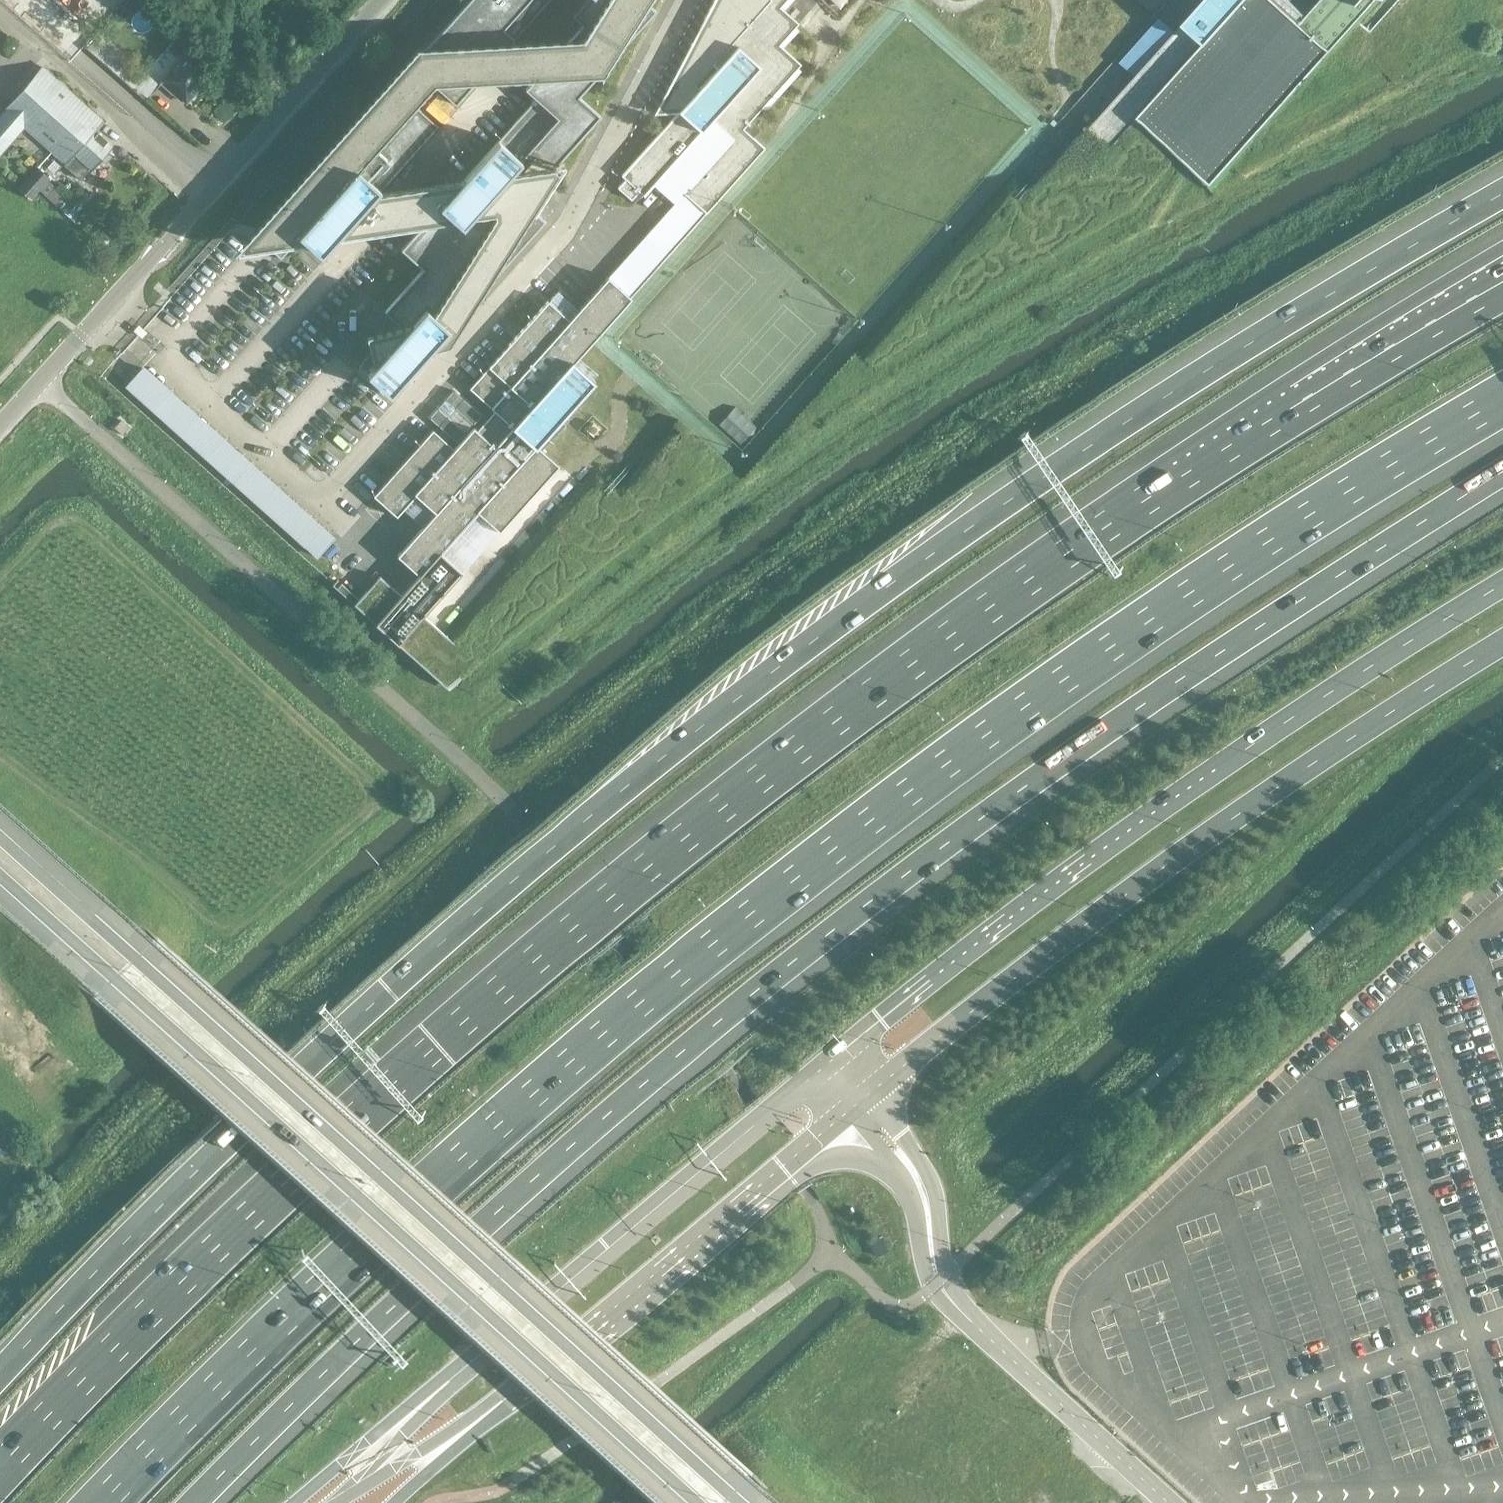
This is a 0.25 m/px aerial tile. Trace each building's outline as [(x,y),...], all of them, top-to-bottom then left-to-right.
[(429,46),(418,48),(238,254),(271,249),(281,258),(291,246),(308,243),(321,255),(335,239),(421,227),(401,249),(423,269),(385,311),(402,326),(367,336),(371,351),(358,365),(391,394),(413,369),(416,372),(430,356),(427,353),(430,350),(449,345),(485,289),(546,221),(536,212),(565,166),(560,161),(601,116),(579,97),(598,76),(601,79),(656,11),(649,4),(651,0),(470,0),(429,46)] [(684,193),(675,203),(646,236),(667,254),(669,255),(707,213),(765,147),(744,128),(750,121),(762,107),(798,67),(801,64),(783,47),(780,45),(796,27),(799,23),(784,10),(781,7),(787,0),(714,0),(706,17),(701,25),(691,45),(654,114),(676,113),(678,113),(622,176),(625,179),(618,188),(632,200),(639,191),(645,196),(654,185),(663,174),(684,193)] [(1167,41),(1157,32),(1147,43),(1157,52),(1140,71),(1128,85),(1107,108),(1098,118),(1088,129),(1111,150),(1137,121),(1139,118),(1177,153),(1179,155),(1189,164),(1194,168),(1212,184),(1230,165),(1267,123),(1311,74),(1326,87),(1346,64),(1358,74),(1371,59),(1396,82),(1469,0),(1204,0),(1167,41)] [(100,32),(87,47),(148,100),(161,85),(100,32)] [(212,73),(200,62),(207,55),(195,45),(189,52),(189,53),(163,83),(167,87),(170,83),(189,100),(212,73)] [(0,118),(0,156),(27,126),(72,166),(70,169),(82,180),(114,144),(97,129),(105,120),(45,67),(0,118)] [(31,199),(50,178),(38,168),(19,189),(31,199)] [(500,531),(503,527),(519,509),(558,466),(559,465),(538,446),(595,381),(574,362),(632,297),(608,277),(607,278),(570,319),(549,301),(548,300),(470,388),(495,411),(488,418),(477,430),(474,427),(455,448),(439,434),(433,429),(374,495),(397,516),(416,495),(436,512),(426,523),(398,555),(419,574),(401,595),(392,586),(380,576),(367,591),(360,599),(342,583),(338,588),(337,589),(353,603),(422,665),(428,671),(450,690),(456,685),(483,698),(485,695),(479,692),(459,682),(480,665),(478,663),(455,642),(448,637),(444,633),(437,627),(424,615),(463,572),(442,553),(479,512),(497,528),(500,531)] [(146,368),(127,390),(319,563),(339,541),(146,368)] [(121,432),(128,424),(120,418),(114,425),(121,432)]
